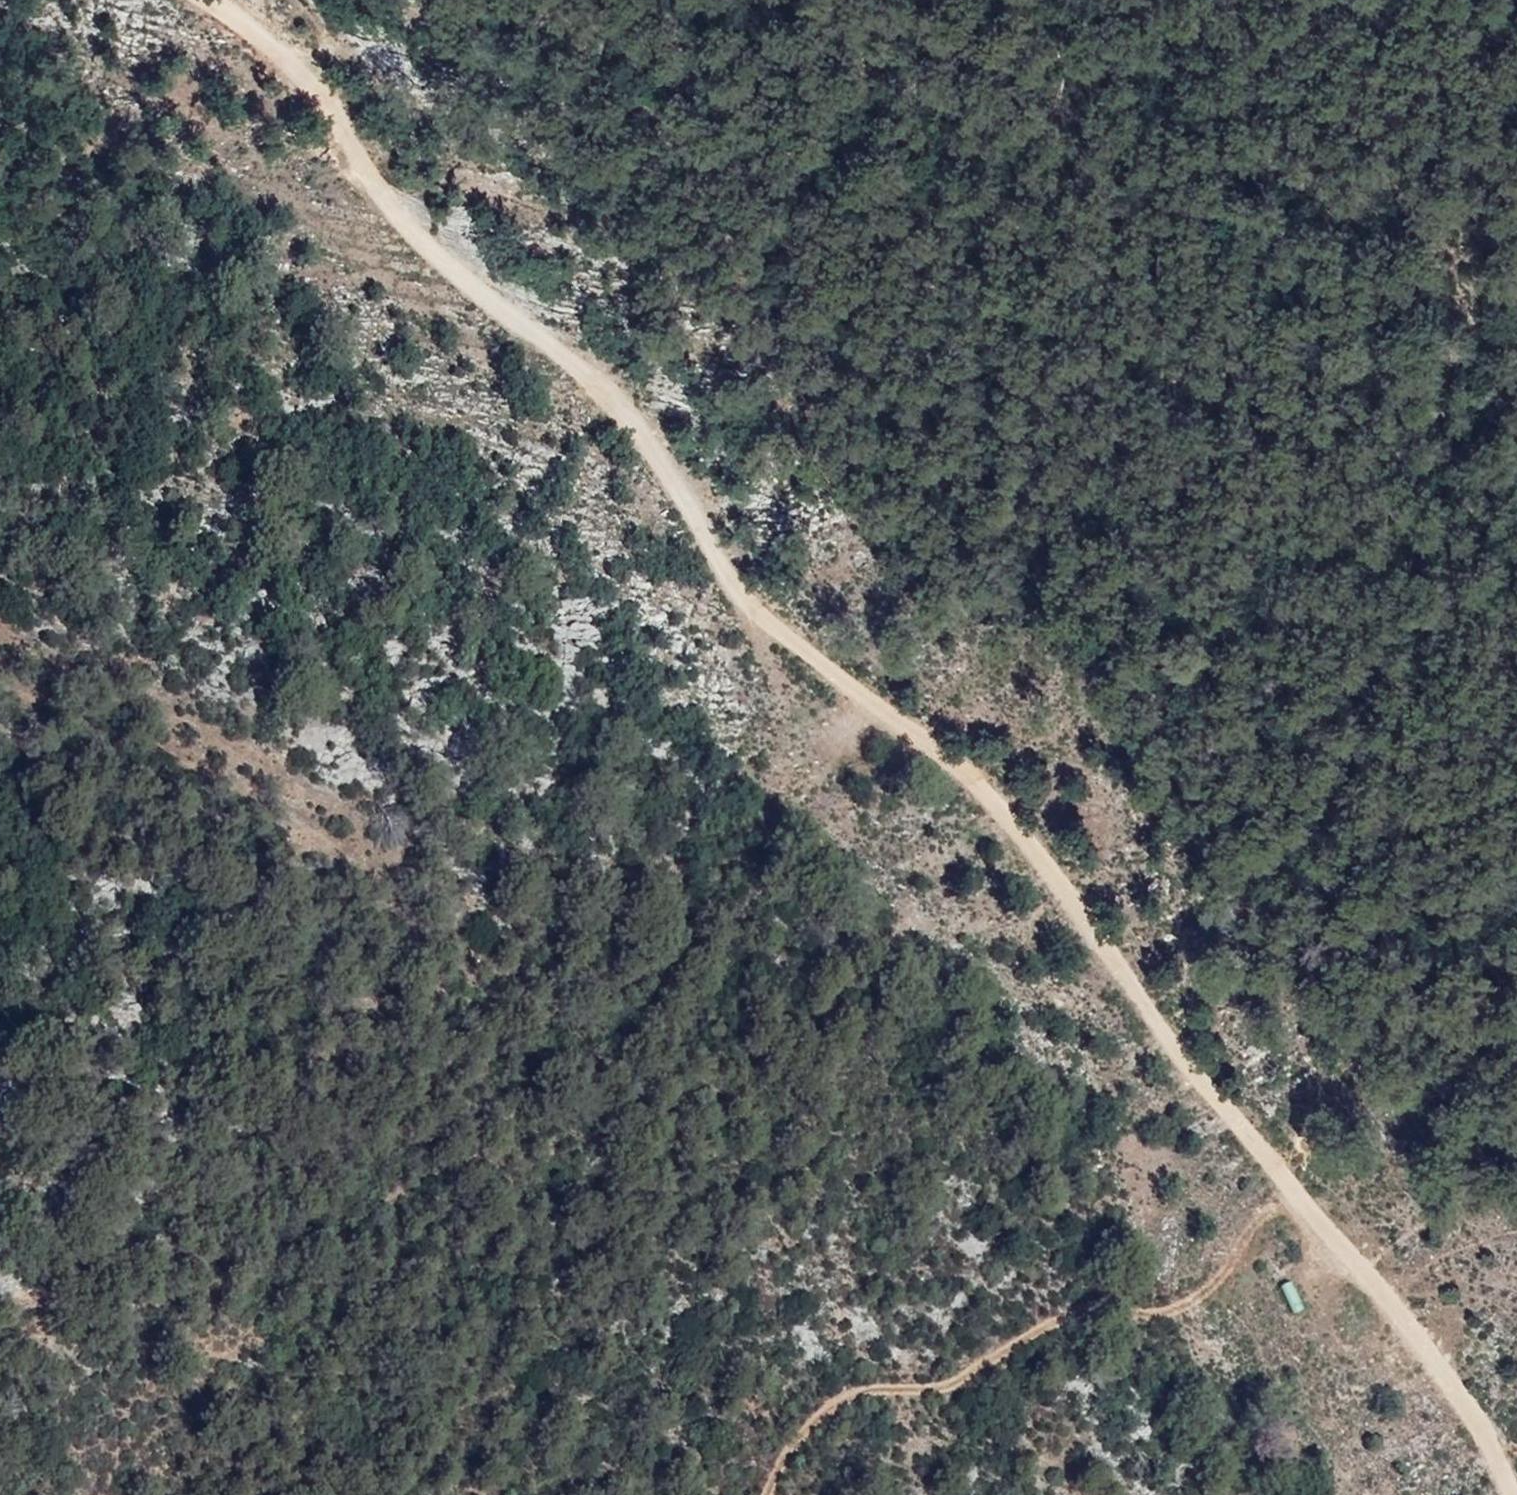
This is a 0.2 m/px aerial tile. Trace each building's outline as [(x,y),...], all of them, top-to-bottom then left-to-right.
[(297,20),(291,24),(301,35),(306,31),(297,20)] [(1290,1312),(1303,1307),(1293,1280),(1280,1285),(1290,1312)]
